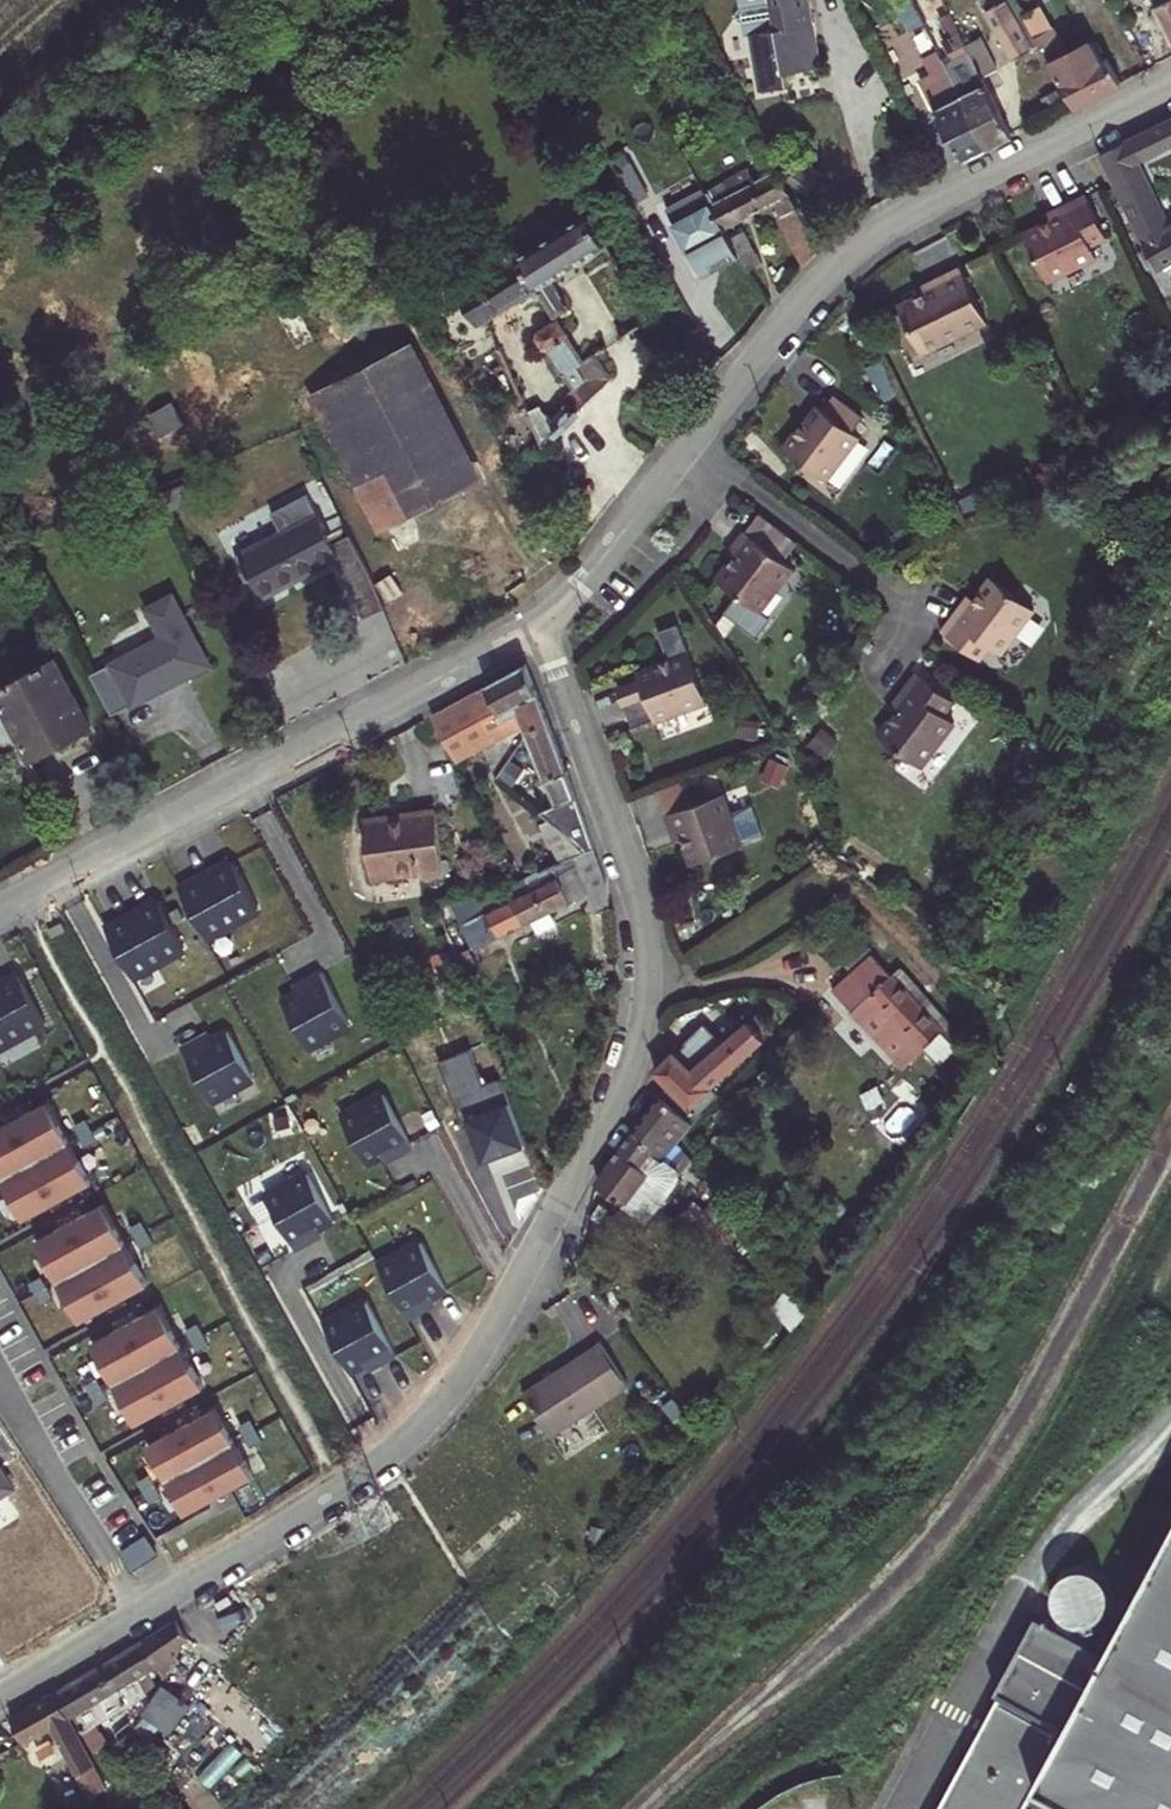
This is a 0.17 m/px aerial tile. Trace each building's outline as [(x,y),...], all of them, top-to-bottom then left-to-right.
[(698,7),(694,0),(683,0),(689,12),(698,7)] [(733,17),(743,23),(746,35),(750,34),(775,29),(770,0),(739,0),(741,8),(733,17)] [(788,85),(786,73),(822,66),(817,39),(809,40),(806,26),(814,24),(809,0),(770,0),(775,29),(750,34),(760,91),(788,85)] [(987,11),(1006,1),(1006,0),(984,0),(982,1),(987,11)] [(1014,60),(1040,45),(1035,36),(1023,15),(1014,0),(1006,0),(1006,1),(987,11),(1014,60)] [(1170,39),(1170,0),(1152,0),(1170,39)] [(1023,15),(1035,36),(1049,29),(1037,7),(1023,15)] [(988,148),(1013,137),(983,78),(967,45),(949,14),(940,18),(949,37),(943,40),(953,61),(962,78),(954,83),(988,148)] [(876,30),(903,83),(919,75),(892,22),(876,30)] [(806,26),(809,40),(817,39),(814,24),(806,26)] [(1040,45),(1075,107),(1122,82),(1107,58),(1102,60),(1093,42),(1069,54),(1054,26),(1049,29),(1035,36),(1040,45)] [(967,45),(983,78),(998,70),(981,38),(967,45)] [(953,80),(954,83),(962,78),(953,61),(946,65),(950,74),(953,80)] [(935,83),(938,88),(953,80),(950,74),(934,81),(935,83)] [(924,89),(949,139),(953,137),(965,160),(988,148),(954,83),(953,80),(938,88),(935,83),(924,89)] [(1146,134),(1155,154),(1170,146),(1170,122),(1146,134)] [(1127,143),(1137,163),(1155,154),(1146,134),(1127,143)] [(1127,143),(1100,157),(1157,274),(1170,265),(1170,228),(1169,229),(1137,163),(1127,143)] [(765,149),(753,156),(764,176),(776,170),(765,149)] [(616,172),(633,204),(647,196),(630,165),(616,172)] [(771,205),(802,266),(819,249),(776,170),(764,176),(755,180),(749,168),(705,191),(725,229),(771,205)] [(680,233),(689,251),(727,231),(725,229),(705,191),(662,213),(674,237),(680,233)] [(1106,239),(1084,196),(1051,212),(1055,219),(1048,223),(1022,235),(1046,283),(1096,259),(1090,247),(1106,239)] [(1055,219),(1051,212),(1044,215),(1048,223),(1055,219)] [(520,256),(543,298),(555,317),(569,309),(551,279),(607,244),(588,214),(523,254),(520,256)] [(731,239),(748,270),(763,262),(746,231),(731,239)] [(501,254),(507,264),(520,256),(523,254),(515,242),(500,252),(501,254)] [(461,293),(479,322),(530,292),(536,300),(538,301),(543,298),(520,256),(507,264),(501,254),(487,262),(493,272),(461,293)] [(986,324),(958,269),(925,286),(928,293),(921,296),(896,310),(920,357),(986,324)] [(928,293),(925,286),(917,290),(921,296),(928,293)] [(539,332),(538,337),(547,351),(567,337),(555,317),(550,320),(550,323),(551,325),(539,332)] [(577,388),(590,401),(613,378),(596,353),(584,361),(567,337),(547,351),(564,375),(566,374),(581,363),(589,374),(576,388),(577,388)] [(311,395),(340,450),(426,406),(397,350),(311,395)] [(566,374),(574,391),(577,388),(576,388),(589,374),(581,363),(566,374)] [(565,406),(575,416),(590,401),(577,388),(574,391),(561,400),(565,406)] [(862,421),(832,400),(821,414),(810,430),(803,425),(782,454),(825,485),(858,441),(851,436),(862,421)] [(411,514),(466,485),(426,406),(340,450),(354,478),(385,462),(411,514)] [(565,406),(552,419),(544,410),(528,418),(544,448),(575,416),(565,406)] [(154,419),(163,435),(182,423),(173,408),(154,419)] [(810,430),(821,414),(815,410),(803,425),(810,430)] [(354,478),(380,530),(411,514),(385,462),(354,478)] [(244,561),(264,599),(341,558),(308,495),(277,511),(287,530),(240,554),(241,557),(238,558),(241,563),(244,561)] [(748,538),(762,519),(757,516),(743,535),(748,538)] [(743,535),(741,533),(729,549),(736,554),(732,560),(715,583),(736,599),(724,616),(737,626),(755,639),(768,621),(758,614),(791,570),(777,561),(792,541),(762,519),(748,538),(743,535)] [(736,554),(729,549),(725,555),(732,560),(736,554)] [(341,558),(337,561),(352,589),(373,579),(358,550),(341,558)] [(373,579),(352,589),(365,619),(385,609),(373,579)] [(111,665),(133,705),(210,665),(173,596),(148,609),(163,638),(111,665)] [(989,625),(967,655),(1005,684),(1016,670),(1027,678),(1060,633),(1018,601),(1001,624),(996,631),(989,625)] [(724,616),(715,627),(724,643),(737,626),(724,616)] [(994,619),(989,625),(996,631),(1001,624),(994,619)] [(705,706),(686,656),(650,670),(653,677),(637,683),(615,690),(632,732),(705,706)] [(32,759),(90,729),(53,660),(0,688),(0,699),(32,759)] [(526,665),(470,695),(494,742),(495,742),(525,726),(527,732),(550,723),(526,665)] [(637,683),(653,677),(650,670),(634,675),(637,683)] [(431,716),(457,762),(471,754),(494,742),(470,695),(431,716)] [(981,725),(943,696),(921,726),(928,731),(923,737),(906,760),(949,792),(982,747),(971,739),(981,725)] [(541,824),(561,862),(587,852),(595,849),(550,723),(527,732),(557,805),(540,812),(550,820),(541,824)] [(928,731),(921,726),(916,732),(923,737),(928,731)] [(685,783),(658,794),(668,819),(695,809),(685,783)] [(724,797),(666,819),(673,837),(681,835),(684,842),(694,868),(744,849),(743,847),(731,817),(724,797)] [(754,808),(731,817),(743,847),(765,839),(754,808)] [(363,821),(371,880),(421,873),(444,870),(436,811),(363,821)] [(681,835),(673,837),(676,845),(684,842),(681,835)] [(594,915),(609,909),(607,883),(595,849),(587,852),(561,862),(504,888),(509,899),(463,923),(475,951),(572,902),(587,895),(588,900),(594,915)] [(202,874),(179,887),(206,935),(258,906),(232,859),(214,869),(216,872),(204,879),(202,874)] [(504,888),(504,886),(477,898),(474,893),(438,909),(465,982),(482,975),(473,952),(475,951),(463,923),(509,899),(504,888)] [(572,902),(575,907),(588,900),(587,895),(572,902)] [(127,913),(105,926),(131,974),(183,945),(158,898),(140,908),(141,911),(130,918),(127,913)] [(60,921),(47,927),(51,935),(64,928),(60,921)] [(875,954),(835,990),(905,1066),(925,1048),(938,1063),(961,1042),(958,1037),(959,1036),(900,970),(894,975),(875,954)] [(349,1022),(320,969),(304,978),(305,981),(294,987),(296,991),(282,999),(308,1045),(349,1022)] [(17,972),(0,981),(0,983),(1,985),(0,985),(0,1042),(43,1019),(17,972)] [(661,1095),(686,1117),(715,1091),(709,1084),(772,1029),(757,1012),(724,1041),(703,1022),(684,1043),(686,1045),(677,1054),(674,1052),(656,1072),(671,1085),(661,1095)] [(181,1045),(210,1098),(252,1075),(226,1028),(212,1036),(210,1033),(199,1039),(197,1036),(181,1045)] [(472,1124),(484,1161),(526,1147),(503,1080),(484,1086),(472,1051),(442,1061),(464,1127),(472,1124)] [(382,1093),(341,1115),(366,1163),(381,1155),(383,1158),(394,1152),(395,1155),(412,1146),(382,1093)] [(690,1121),(686,1117),(661,1095),(633,1131),(685,1171),(688,1168),(666,1143),(690,1121)] [(46,1099),(12,1118),(34,1158),(68,1139),(46,1099)] [(84,1117),(73,1123),(79,1133),(90,1127),(84,1117)] [(34,1158),(12,1118),(0,1124),(0,1176),(34,1158)] [(90,1127),(79,1133),(85,1144),(96,1138),(90,1127)] [(599,1185),(623,1206),(626,1201),(637,1211),(685,1171),(633,1131),(604,1168),(609,1172),(599,1185)] [(68,1139),(34,1158),(56,1198),(90,1180),(68,1139)] [(0,1176),(22,1217),(56,1198),(34,1158),(0,1176)] [(637,1211),(626,1201),(623,1206),(642,1223),(685,1171),(637,1211)] [(307,1172),(265,1195),(294,1248),(310,1239),(309,1236),(320,1230),(318,1227),(333,1219),(307,1172)] [(691,1224),(714,1250),(743,1224),(719,1198),(691,1224)] [(124,1242),(102,1201),(68,1220),(90,1260),(124,1242)] [(623,1206),(614,1217),(631,1235),(642,1223),(623,1206)] [(614,1217),(611,1222),(628,1238),(631,1235),(614,1217)] [(56,1279),(90,1260),(68,1220),(34,1239),(56,1279)] [(140,1220),(130,1225),(135,1236),(146,1230),(140,1220)] [(146,1230),(135,1236),(141,1247),(152,1241),(146,1230)] [(90,1260),(112,1300),(146,1282),(124,1242),(90,1260)] [(445,1289),(419,1242),(378,1265),(407,1318),(423,1309),(422,1306),(433,1300),(431,1297),(445,1289)] [(90,1260),(56,1279),(78,1319),(112,1300),(90,1260)] [(39,1274),(29,1280),(34,1291),(45,1285),(39,1274)] [(45,1285),(34,1291),(40,1301),(51,1295),(45,1285)] [(776,1315),(786,1326),(809,1299),(801,1289),(776,1315)] [(365,1301),(323,1324),(348,1371),(363,1363),(365,1366),(376,1360),(378,1363),(394,1355),(365,1301)] [(181,1345),(158,1304),(124,1322),(147,1363),(181,1345)] [(112,1382),(147,1363),(124,1322),(90,1341),(112,1382)] [(197,1322),(186,1328),(192,1339),(203,1333),(197,1322)] [(203,1333),(192,1339),(197,1349),(208,1343),(203,1333)] [(523,1394),(552,1436),(629,1386),(600,1342),(523,1394)] [(181,1345),(147,1363),(168,1403),(202,1384),(181,1345)] [(147,1363),(112,1382),(134,1421),(168,1403),(147,1363)] [(96,1377),(85,1383),(91,1394),(101,1388),(96,1377)] [(101,1388),(91,1394),(96,1404),(107,1398),(101,1388)] [(215,1405),(180,1424),(199,1459),(234,1440),(215,1405)] [(684,1413),(674,1421),(689,1441),(700,1433),(684,1413)] [(250,1418),(239,1424),(245,1434),(256,1429),(250,1418)] [(180,1424),(146,1443),(165,1478),(199,1459),(180,1424)] [(256,1429),(245,1434),(251,1445),(262,1439),(256,1429)] [(234,1440),(199,1459),(217,1492),(252,1473),(234,1440)] [(3,1502),(0,1497),(18,1487),(0,1458),(0,1504),(3,1502)] [(183,1511),(217,1492),(199,1459),(165,1478),(183,1511)] [(148,1474),(137,1479),(143,1490),(154,1484),(148,1474)] [(154,1484),(143,1490),(148,1501),(159,1495),(154,1484)] [(939,1808),(1025,1808),(1038,1785),(1083,1808),(1170,1808),(1170,1533),(1108,1651),(1074,1633),(1079,1622),(1097,1619),(1106,1609),(1110,1596),(1106,1582),(1100,1575),(1088,1569),(1074,1570),(1066,1575),(1060,1582),(1056,1596),(1058,1605),(1063,1613),(1057,1623),(1038,1613),(997,1690),(1001,1693),(939,1808)] [(124,1709),(148,1694),(156,1685),(166,1659),(172,1645),(163,1629),(99,1668),(124,1709)] [(99,1668),(42,1701),(65,1743),(84,1733),(92,1728),(124,1709),(99,1668)] [(42,1701),(0,1726),(0,1738),(8,1752),(34,1737),(72,1806),(89,1797),(60,1746),(65,1743),(42,1701)] [(93,1749),(96,1753),(103,1749),(92,1728),(84,1733),(93,1749)] [(65,1743),(74,1760),(93,1749),(84,1733),(65,1743)]
